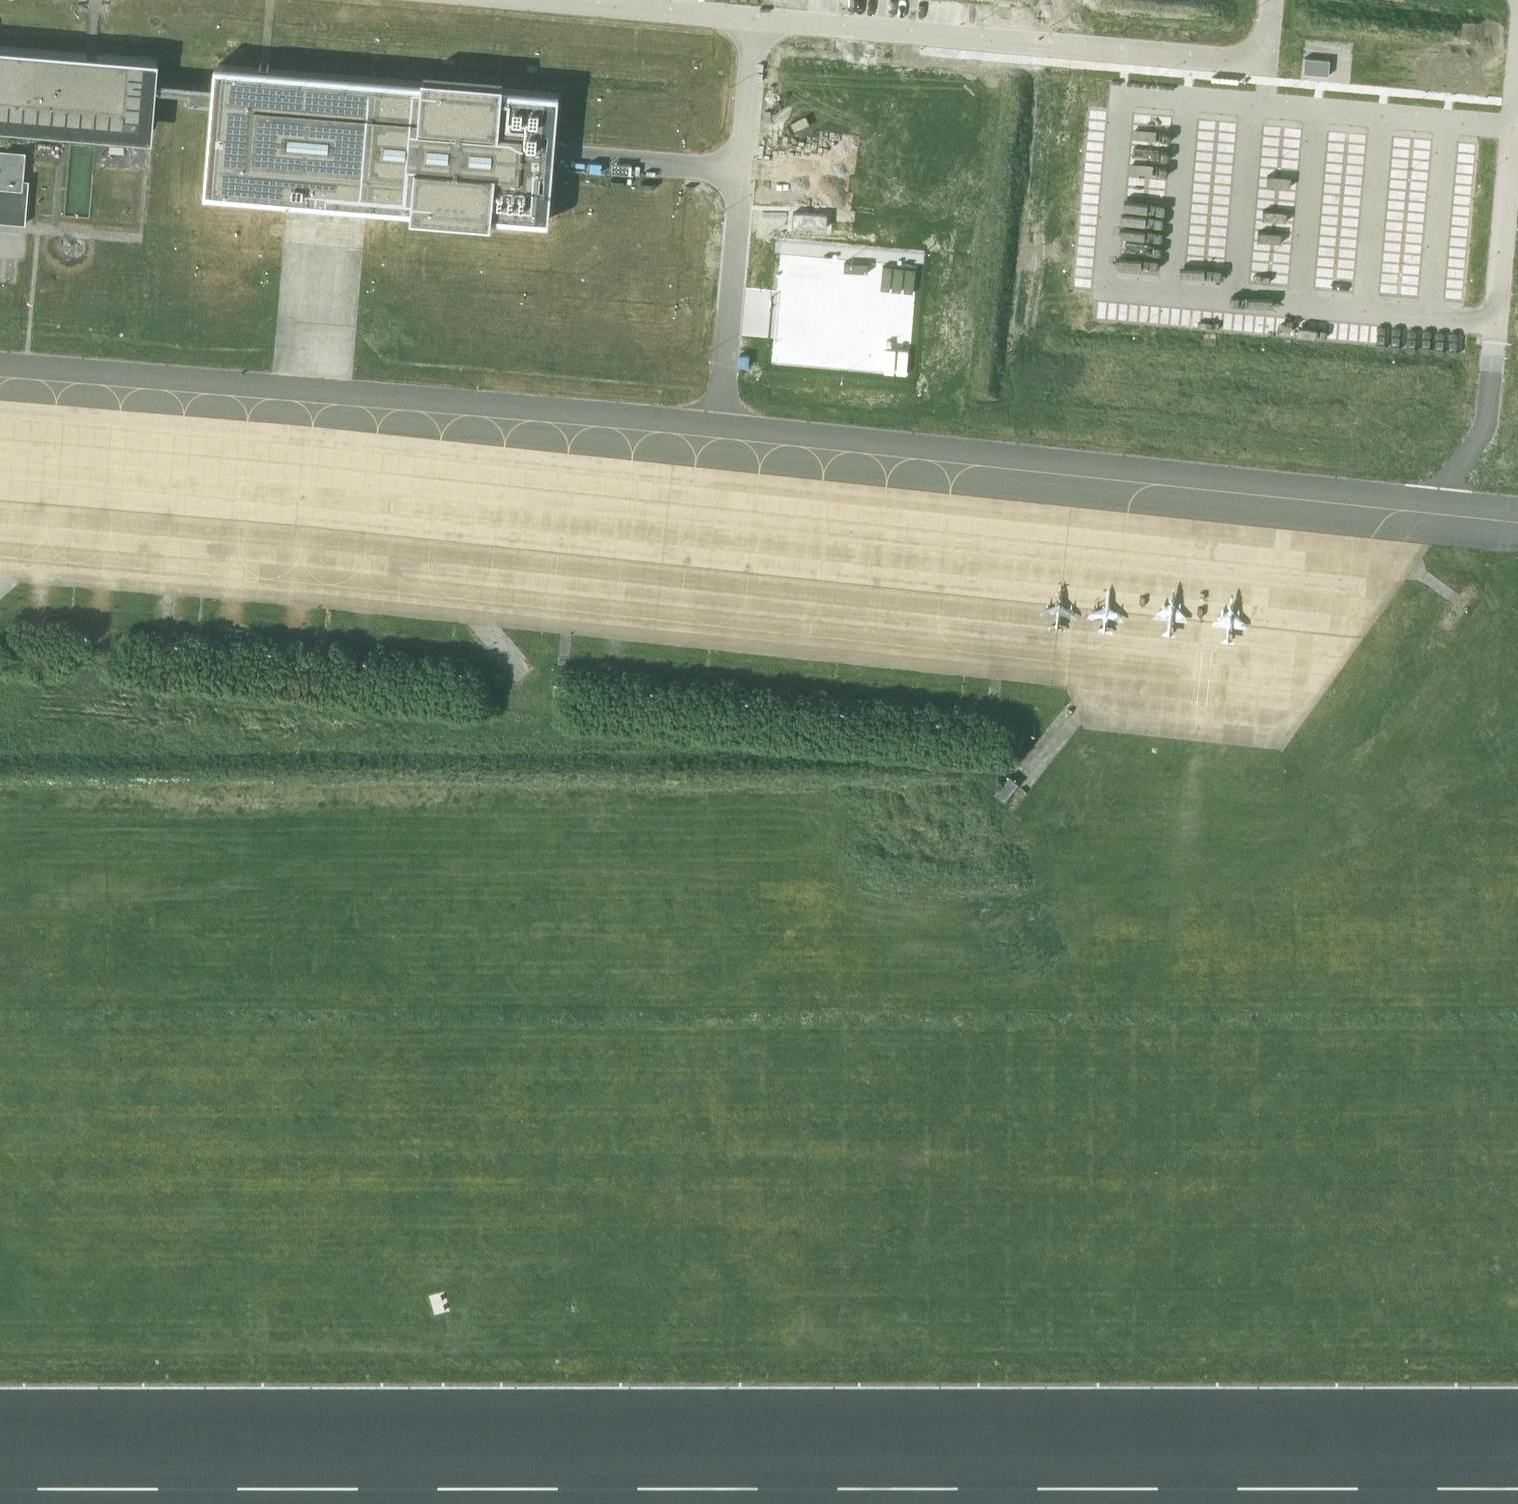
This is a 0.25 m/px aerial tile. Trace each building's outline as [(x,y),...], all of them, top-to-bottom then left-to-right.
[(156,59),(143,58),(96,54),(85,53),(0,46),(0,112),(33,115),(32,126),(56,128),(71,129),(71,127),(97,129),(97,131),(145,136),(149,89),(155,90),(188,92),(187,103),(218,106),(218,110),(211,191),(290,198),(290,201),(292,201),(366,208),(366,204),(543,219),(543,218),(547,170),(550,170),(550,169),(552,143),(552,141),(550,141),(554,93),(554,92),(452,84),(363,77),(300,71),(270,69),(270,68),(269,68),(269,64),(260,63),(260,68),(259,67),(259,68),(222,65),(221,69),(220,81),(220,85),(156,80),(140,78),(141,66),(142,60),(156,61),(156,59)] [(1330,59),(1305,57),(1304,73),(1329,75),(1330,59)] [(22,180),(23,174),(25,151),(0,149),(0,187),(21,189),(22,180)] [(24,218),(27,175),(23,174),(22,180),(21,189),(0,187),(0,216),(24,218)] [(1020,783),(1011,776),(996,795),(1005,802),(1020,783)]
